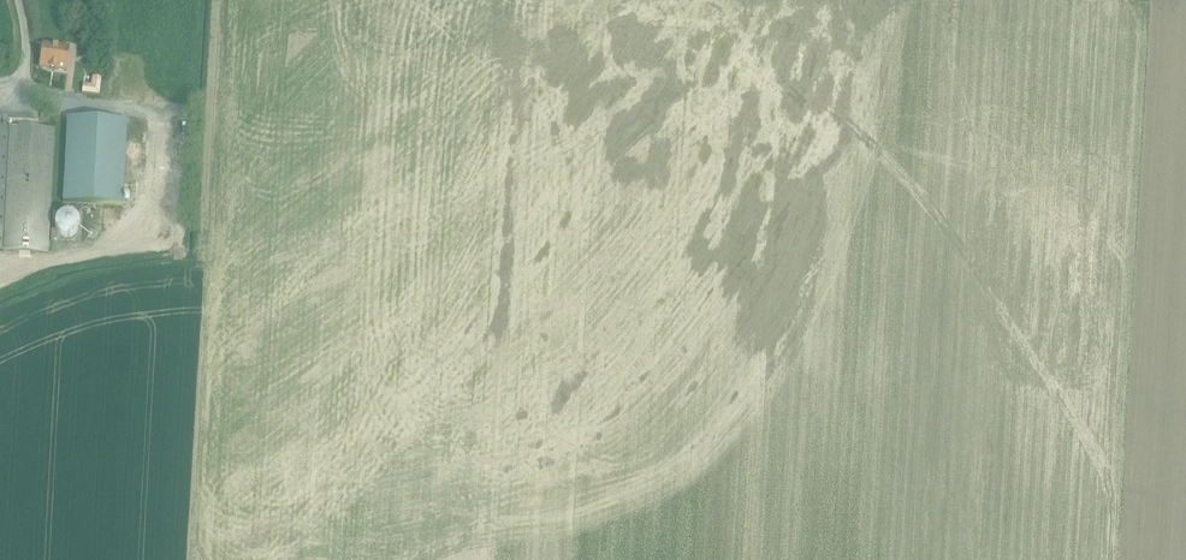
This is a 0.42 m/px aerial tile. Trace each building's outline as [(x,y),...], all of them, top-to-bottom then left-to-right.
[(42,44),(39,68),(67,71),(69,48),(42,44)] [(83,84),(82,93),(99,95),(101,78),(92,77),(91,85),(83,84)] [(127,121),(67,118),(63,203),(123,206),(127,121)] [(48,253),(54,129),(0,126),(0,251),(48,253)] [(67,238),(72,237),(74,235),(76,234),(77,233),(78,231),(79,229),(79,226),(79,224),(78,221),(76,218),(74,216),(72,214),(69,213),(66,213),(63,214),(59,216),(58,217),(56,219),(55,222),(55,225),(55,228),(56,231),(57,233),(59,236),(62,237),(63,237),(67,238)]
